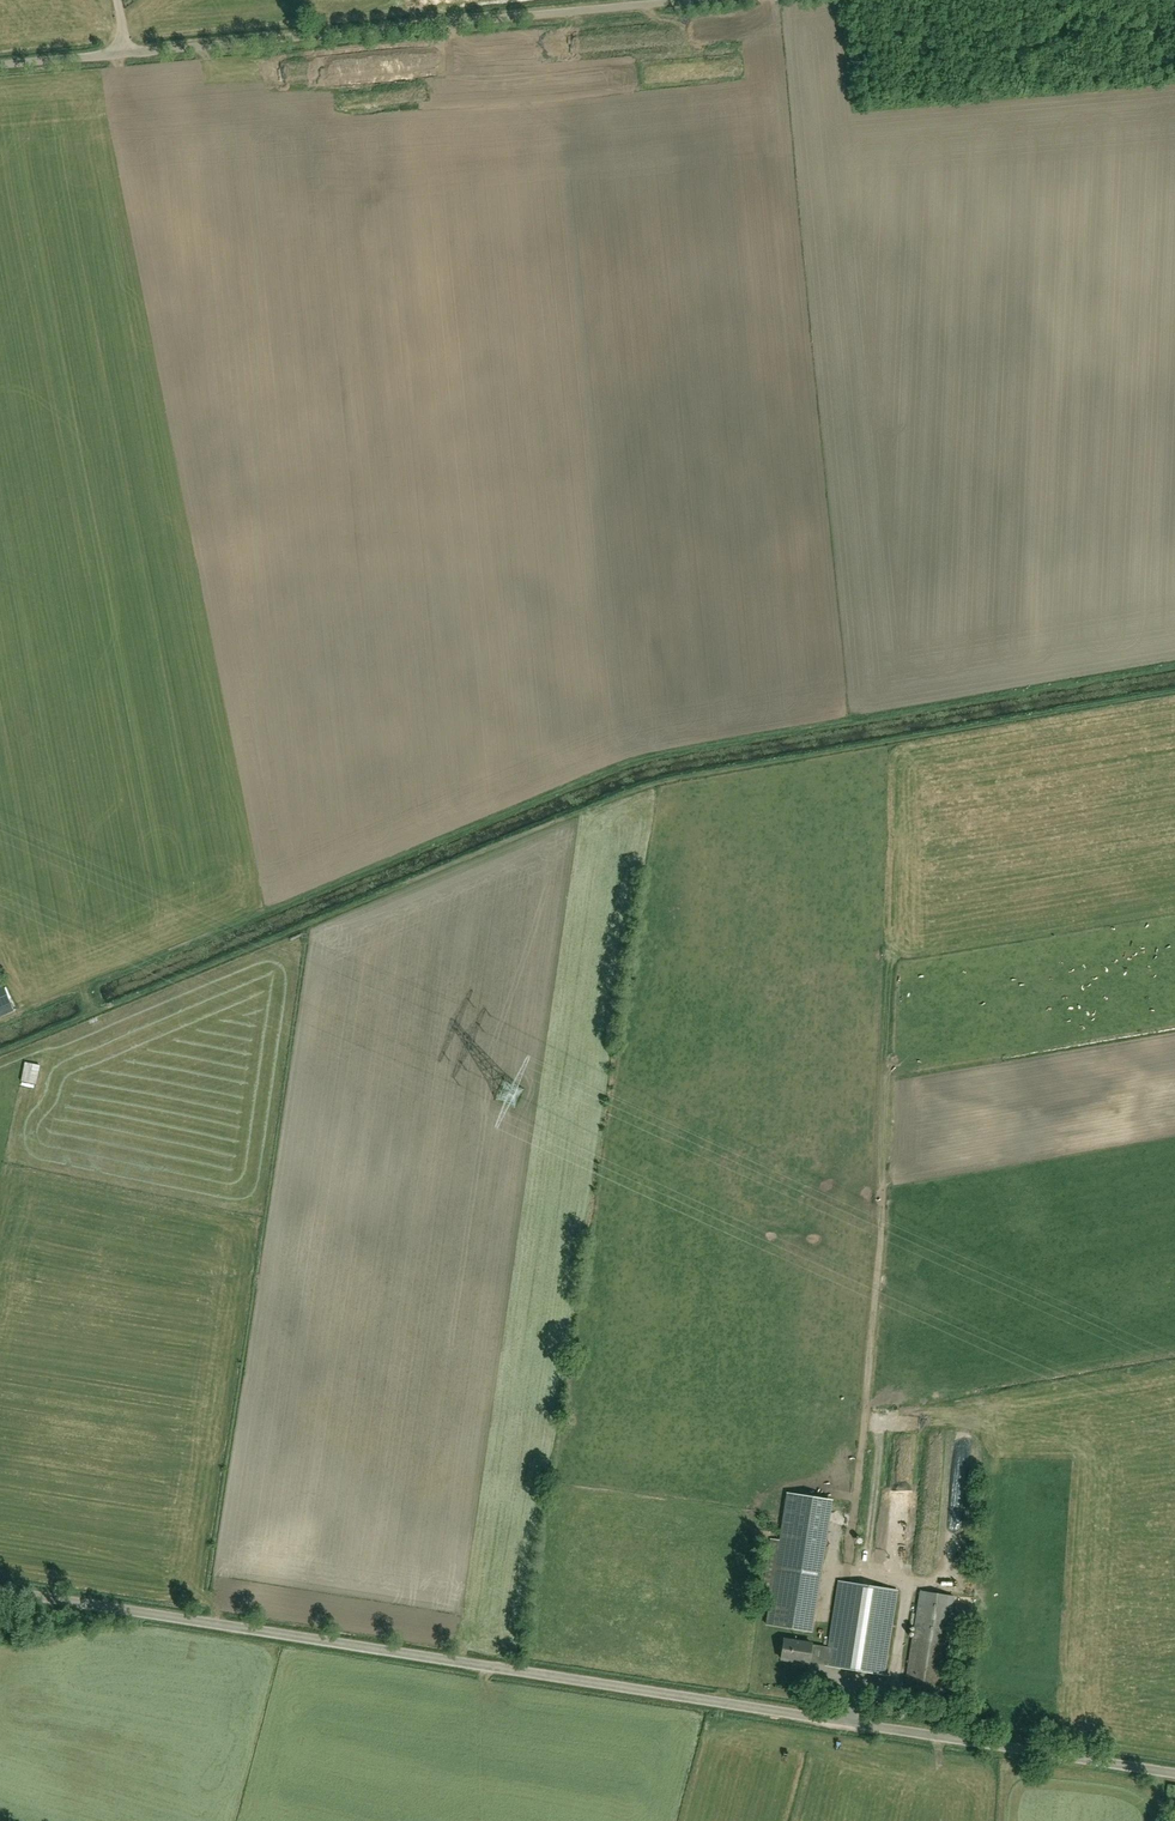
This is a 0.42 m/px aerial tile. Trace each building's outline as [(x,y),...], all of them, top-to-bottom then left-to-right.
[(283,953),(302,948),(300,942),(281,947),(283,953)] [(11,1004),(3,985),(0,986),(0,1009),(11,1004)] [(823,1555),(831,1494),(810,1491),(803,1544),(795,1543),(795,1547),(802,1548),(800,1562),(812,1564),(813,1553),(823,1555)] [(836,1525),(850,1527),(852,1514),(837,1512),(836,1525)] [(951,1583),(949,1575),(940,1576),(941,1585),(951,1583)] [(884,1675),(897,1590),(839,1581),(829,1647),(811,1644),(784,1639),(781,1659),(798,1662),(797,1666),(808,1668),(809,1660),(826,1663),(826,1666),(884,1675)] [(938,1691),(939,1684),(953,1596),(921,1591),(906,1686),(938,1691)]
